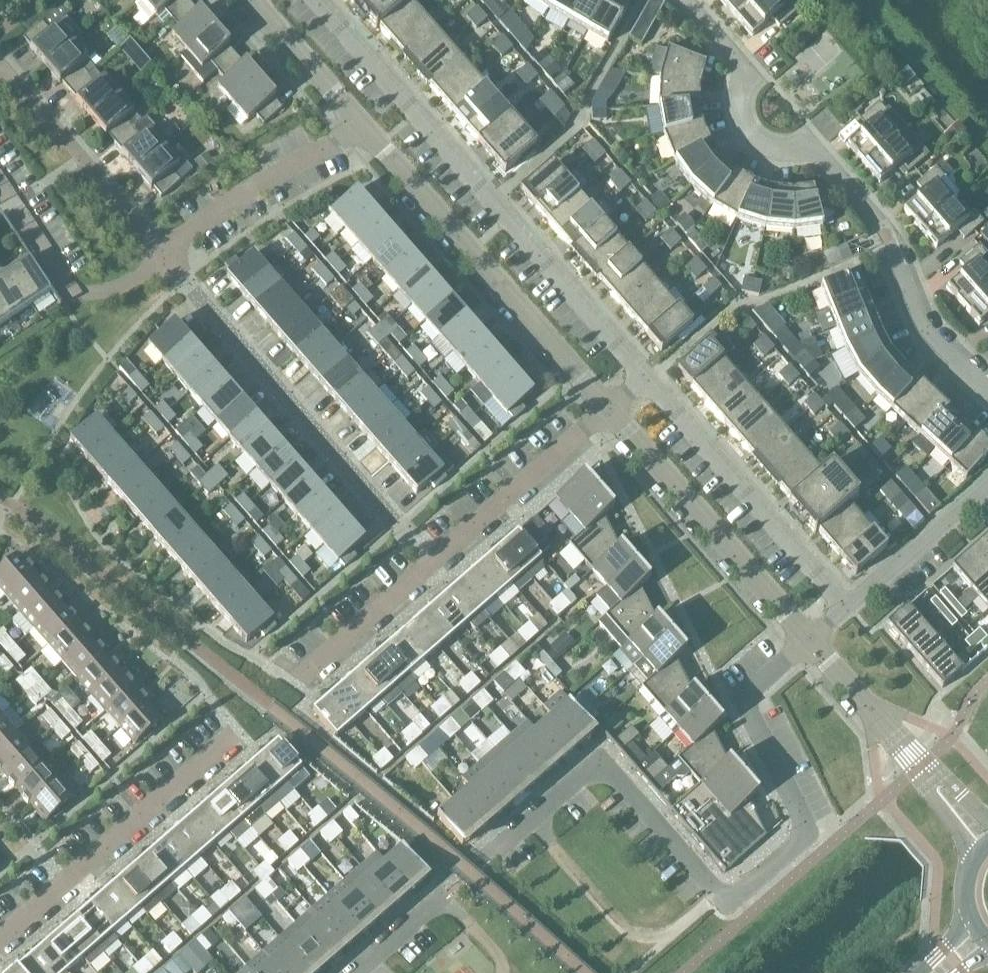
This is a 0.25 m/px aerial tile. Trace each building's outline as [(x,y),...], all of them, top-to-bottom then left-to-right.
[(135,5),(150,22),(156,17),(164,10),(172,19),(190,3),(187,0),(141,0),(135,5)] [(379,28),(379,27),(409,0),(410,1),(411,0),(350,0),(376,30),(379,28)] [(379,27),(379,28),(391,42),(422,15),(410,1),(409,0),(379,27)] [(550,11),(557,0),(535,0),(550,11)] [(569,22),(581,0),(557,0),(550,11),(569,22)] [(588,33),(606,0),(581,0),(569,22),(588,33)] [(588,33),(607,44),(628,9),(612,0),(606,0),(588,33)] [(657,0),(651,0),(629,38),(641,45),(664,5),(657,0)] [(756,0),(720,0),(736,18),(756,0)] [(736,18),(752,37),(772,19),(780,28),(799,11),(791,2),(784,8),(777,0),(756,0),(736,18)] [(501,2),(490,12),(498,20),(509,11),(501,2)] [(172,35),(187,52),(215,28),(200,10),(198,12),(190,3),(172,19),(180,28),(172,35)] [(466,17),(471,23),(482,14),(477,8),(466,17)] [(510,13),(499,22),(505,29),(516,20),(510,13)] [(482,14),(471,23),(476,29),(487,19),(482,14)] [(403,55),(404,56),(435,30),(422,15),(391,42),(403,55)] [(30,50),(45,67),(73,43),(58,26),(50,32),(42,22),(22,39),(23,40),(24,39),(32,48),(30,50)] [(204,83),(218,72),(236,56),(228,47),(230,45),(215,28),(187,52),(181,57),(204,83)] [(404,56),(416,71),(447,44),(435,30),(404,56)] [(73,43),(45,67),(60,84),(62,83),(70,92),(88,76),(95,70),(87,61),(88,60),(95,54),(80,37),(73,43)] [(491,46),(496,52),(507,42),(502,37),(491,46)] [(119,50),(130,62),(140,52),(130,41),(119,50)] [(507,42),(496,52),(502,58),(512,48),(507,42)] [(416,71),(429,85),(460,59),(447,44),(416,71)] [(668,49),(660,78),(700,85),(706,64),(706,56),(699,50),(693,47),(689,58),(668,49)] [(533,61),(538,67),(549,57),(544,51),(533,61)] [(218,87),(233,104),(261,80),(246,63),(244,65),(236,56),(218,72),(225,81),(218,87)] [(549,57),(538,67),(550,80),(561,71),(549,57)] [(430,86),(442,99),(472,73),(460,59),(429,85),(430,86)] [(517,75),(522,81),(533,71),(527,66),(517,75)] [(904,69),(892,80),(898,87),(910,76),(904,69)] [(88,76),(70,92),(78,101),(76,103),(91,120),(119,95),(104,78),(103,79),(95,70),(88,76)] [(591,104),(592,121),(606,121),(605,103),(612,95),(625,73),(610,70),(591,104)] [(533,71),(522,81),(527,87),(538,77),(533,71)] [(442,99),(455,114),(485,87),(472,73),(442,99)] [(574,86),(564,74),(553,84),(563,95),(574,86)] [(660,78),(659,107),(699,105),(700,85),(660,78)] [(261,80),(233,104),(248,122),(255,115),(264,125),(283,108),(283,107),(282,108),(274,99),(276,97),(261,80)] [(455,114),(467,128),(498,102),(485,87),(455,114)] [(540,101),(547,110),(558,100),(550,92),(540,101)] [(119,95),(91,120),(106,137),(108,135),(116,144),(134,128),(141,122),(134,113),(119,95)] [(558,100),(547,110),(554,118),(565,108),(558,100)] [(479,142),(479,143),(510,116),(498,102),(467,128),(479,142)] [(847,146),(863,164),(896,136),(880,118),(887,111),(879,103),(860,120),(867,128),(847,146)] [(659,107),(664,135),(703,125),(699,105),(659,107)] [(479,143),(492,158),(523,131),(510,116),(479,143)] [(134,128),(116,144),(124,153),(121,155),(136,172),(164,148),(169,144),(146,118),(141,122),(134,128)] [(956,123),(944,134),(951,142),(963,131),(956,123)] [(664,135),(674,162),(710,143),(703,125),(664,135)] [(896,136),(863,164),(880,183),(900,165),(907,174),(927,157),(919,148),(921,146),(905,128),(896,136)] [(523,131),(492,158),(505,173),(521,159),(523,161),(522,162),(523,163),(537,151),(536,150),(535,150),(534,148),(536,146),(523,131)] [(582,150),(590,158),(600,149),(593,141),(582,150)] [(674,162),(691,186),(721,159),(710,143),(674,162)] [(164,148),(136,172),(151,189),(153,188),(162,197),(160,198),(161,199),(180,182),(193,171),(169,144),(164,148)] [(600,149),(590,158),(595,164),(606,155),(600,149)] [(206,153),(195,161),(202,172),(214,163),(206,153)] [(691,186),(712,205),(736,173),(721,159),(691,186)] [(943,162),(936,168),(944,177),(944,178),(951,172),(943,162)] [(521,191),(535,206),(565,180),(552,164),(537,178),(535,176),(534,175),(521,186),(522,187),(524,189),(521,191)] [(924,193),(904,211),(920,229),(953,201),(936,183),(944,177),(936,168),(917,185),(924,193)] [(643,170),(638,170),(633,175),(640,183),(648,176),(643,170)] [(610,182),(615,187),(626,178),(620,172),(610,182)] [(712,205),(737,220),(753,183),(736,173),(712,205)] [(626,178),(615,187),(620,193),(631,184),(626,178)] [(536,207),(548,221),(578,194),(565,180),(535,206),(536,207)] [(737,220),(765,229),(772,189),(753,183),(737,220)] [(587,186),(581,191),(583,194),(589,189),(587,186)] [(792,191),(791,231),(823,227),(818,205),(829,203),(827,196),(823,189),(813,188),(792,191)] [(765,229),(791,231),(792,191),(772,189),(765,229)] [(336,199),(326,207),(331,213),(345,230),(371,207),(357,190),(341,204),(336,199)] [(548,221),(560,235),(590,209),(578,194),(548,221)] [(651,207),(656,213),(657,214),(666,207),(656,196),(648,203),(651,207)] [(635,210),(640,216),(651,207),(648,203),(646,201),(635,210)] [(953,201),(920,229),(936,248),(957,231),(964,239),(983,222),(976,213),(969,220),(953,201)] [(345,230),(359,245),(384,222),(371,207),(345,230)] [(651,207),(640,216),(645,222),(656,213),(651,207)] [(572,249),(572,250),(603,223),(590,209),(560,235),(572,249)] [(684,215),(674,223),(684,235),(694,227),(684,215)] [(585,264),(616,238),(624,230),(612,216),(603,223),(572,250),(585,264)] [(359,245),(372,260),(398,237),(384,222),(359,245)] [(313,230),(305,237),(312,245),(320,238),(313,230)] [(660,239),(665,245),(676,236),(671,230),(660,239)] [(693,230),(686,236),(701,254),(708,248),(693,230)] [(286,240),(293,248),(301,241),(294,233),(286,240)] [(676,236),(665,245),(670,251),(681,242),(676,236)] [(372,260),(385,276),(411,253),(398,237),(372,260)] [(585,264),(598,279),(628,252),(616,238),(585,264)] [(301,241),(293,248),(300,256),(308,249),(301,241)] [(823,257),(817,260),(821,271),(828,268),(842,263),(852,258),(847,245),(822,255),(823,257)] [(963,307),(987,285),(987,256),(979,245),(959,262),(967,270),(947,288),(963,307)] [(599,279),(611,293),(641,266),(628,252),(598,279),(598,280),(599,279)] [(325,260),(332,268),(340,261),(333,253),(325,260)] [(385,276),(399,291),(425,268),(411,253),(385,276)] [(227,277),(241,293),(267,270),(253,254),(227,277)] [(29,259),(9,272),(32,306),(52,292),(29,259)] [(685,268),(690,274),(701,265),(696,259),(685,268)] [(340,261),(332,268),(339,276),(346,269),(340,261)] [(313,271),(320,279),(327,272),(321,264),(313,271)] [(701,265),(690,274),(696,280),(706,271),(701,265)] [(611,293),(623,307),(654,281),(641,266),(611,293)] [(399,291),(412,306),(438,284),(425,268),(399,291)] [(241,293),(255,308),(281,286),(267,270),(241,293)] [(0,278),(0,299),(13,318),(32,306),(9,272),(0,278)] [(327,272),(320,279),(326,287),(334,280),(327,272)] [(820,288),(829,309),(866,294),(858,273),(820,288)] [(710,276),(704,282),(707,285),(713,280),(710,276)] [(741,292),(750,294),(753,280),(744,278),(741,292)] [(707,285),(703,289),(710,297),(721,288),(714,279),(713,280),(707,285)] [(753,280),(750,294),(759,296),(762,282),(753,280)] [(623,307),(636,322),(666,295),(654,281),(623,307)] [(352,291),(358,299),(366,292),(360,284),(352,291)] [(412,306),(426,322),(452,299),(438,284),(412,306)] [(963,307),(979,325),(987,318),(987,285),(963,307)] [(255,308),(268,324),(294,301),(281,286),(255,308)] [(341,288),(330,297),(343,312),(346,309),(354,302),(347,295),(341,288)] [(366,292),(358,299),(365,307),(373,300),(366,292)] [(829,309),(837,329),(874,314),(866,294),(829,309)] [(647,336),(648,337),(679,310),(666,295),(636,322),(647,335),(647,336)] [(13,318),(0,299),(0,327),(13,318)] [(426,322),(439,338),(465,315),(452,299),(426,322)] [(268,324),(281,339),(307,316),(294,301),(268,324)] [(354,302),(346,309),(353,317),(361,310),(354,302)] [(766,306),(752,312),(773,336),(784,327),(766,306)] [(679,310),(648,337),(661,352),(677,338),(692,325),(679,310)] [(837,329),(845,349),(883,334),(874,314),(837,329)] [(439,338),(452,353),(478,330),(465,315),(439,338)] [(281,339),(295,355),(321,332),(307,316),(281,339)] [(388,317),(378,325),(383,331),(393,323),(388,317)] [(692,325),(677,338),(681,343),(706,321),(702,317),(692,325)] [(738,329),(746,338),(756,328),(749,320),(738,329)] [(149,345),(163,362),(189,339),(175,323),(149,345)] [(393,323),(383,331),(388,337),(390,335),(398,329),(393,323)] [(368,334),(373,340),(383,331),(378,325),(368,334)] [(784,327),(773,336),(783,348),(788,354),(799,344),(794,338),(784,327)] [(398,329),(390,335),(399,345),(407,338),(398,329)] [(452,353),(466,368),(492,346),(478,330),(452,353)] [(383,331),(373,340),(378,346),(388,337),(383,331)] [(295,355),(308,370),(334,347),(321,332),(295,355)] [(691,386),(721,359),(729,352),(711,332),(697,344),(702,349),(677,370),(691,386)] [(845,349),(859,374),(892,352),(892,351),(883,334),(845,349)] [(753,346),(758,352),(769,343),(764,337),(753,346)] [(163,362),(176,377),(202,354),(189,339),(163,362)] [(769,343),(758,352),(763,358),(774,349),(769,343)] [(799,344),(788,354),(793,359),(804,350),(799,344)] [(406,353),(412,361),(420,354),(413,346),(406,353)] [(466,368),(479,384),(505,361),(492,346),(466,368)] [(308,370),(322,385),(348,362),(334,347),(308,370)] [(859,374),(878,396),(905,367),(892,352),(859,374)] [(176,377),(190,392),(216,370),(202,354),(176,377)] [(420,354),(412,361),(419,369),(427,362),(420,354)] [(393,364),(400,371),(408,365),(401,357),(393,364)] [(692,386),(704,400),(734,373),(721,359),(691,386),(692,387),(692,386)] [(127,360),(120,369),(128,378),(135,386),(143,379),(136,371),(127,360)] [(479,384),(493,399),(519,376),(505,361),(479,384)] [(820,368),(814,361),(803,371),(809,378),(820,368)] [(322,385),(335,401),(361,378),(348,362),(322,385)] [(408,365),(400,371),(407,379),(415,372),(408,365)] [(778,375),(783,381),(794,372),(789,366),(778,375)] [(878,396),(892,409),(919,380),(905,367),(878,396)] [(190,392),(203,408),(229,385),(216,370),(190,392)] [(794,372),(783,381),(789,387),(799,378),(794,372)] [(837,372),(828,378),(836,390),(845,384),(837,372)] [(713,416),(714,416),(747,388),(734,373),(704,400),(716,414),(713,416)] [(519,376),(493,399),(507,415),(508,414),(513,420),(525,409),(520,404),(533,393),(519,376)] [(432,384),(439,392),(447,385),(440,377),(432,384)] [(335,401),(349,417),(375,394),(361,378),(335,401)] [(143,379),(135,386),(142,394),(150,387),(143,379)] [(892,409),(906,422),(933,393),(919,380),(892,409)] [(203,408),(216,423),(242,400),(229,385),(203,408)] [(447,385),(439,392),(446,399),(454,393),(447,385)] [(420,395),(427,402),(435,396),(428,388),(420,395)] [(717,415),(729,429),(759,402),(747,388),(714,416),(714,417),(717,415)] [(123,396),(130,404),(137,397),(130,389),(123,396)] [(839,390),(828,400),(830,402),(844,417),(849,423),(860,414),(854,408),(839,390)] [(906,422),(920,435),(947,406),(933,393),(906,422)] [(349,417),(362,432),(388,409),(375,394),(349,417)] [(804,404),(809,410),(819,401),(814,395),(804,404)] [(435,396),(427,402),(434,410),(441,403),(435,396)] [(216,423),(230,439),(256,416),(242,400),(216,423)] [(819,401),(809,410),(814,416),(825,406),(819,401)] [(155,409),(162,417),(170,410),(163,402),(155,409)] [(739,445),(772,417),(759,402),(729,429),(741,443),(739,445)] [(925,458),(934,448),(961,419),(947,406),(920,435),(911,445),(925,458)] [(459,414),(466,422),(474,415),(467,407),(459,414)] [(362,432),(376,447),(402,424),(388,409),(362,432)] [(170,410),(162,417),(169,425),(176,418),(170,410)] [(143,419),(150,427),(157,420),(151,413),(143,419)] [(860,414),(849,423),(855,430),(865,421),(860,414)] [(474,415),(466,422),(473,430),(485,444),(493,437),(481,423),(474,415)] [(230,439),(243,454),(269,431),(256,416),(230,439)] [(753,457),(754,458),(784,431),(772,417),(739,445),(740,446),(742,444),(753,457)] [(70,441),(84,457),(110,434),(96,418),(70,441)] [(447,425),(453,433),(461,426),(454,418),(447,425)] [(934,448),(950,463),(977,434),(961,419),(934,448)] [(157,420),(150,427),(156,435),(164,428),(157,420)] [(376,447),(389,463),(415,440),(402,424),(376,447)] [(829,433),(834,439),(845,430),(840,424),(829,433)] [(461,426),(453,433),(460,441),(465,446),(473,439),(468,434),(461,426)] [(845,430),(834,439),(839,445),(850,435),(845,430)] [(243,454),(257,470),(283,447),(269,431),(243,454)] [(754,458),(766,472),(797,446),(784,431),(754,458)] [(182,440),(188,447),(196,441),(190,433),(182,440)] [(84,457),(98,472),(124,450),(110,434),(84,457)] [(950,463),(966,479),(987,456),(987,444),(977,434),(950,463)] [(870,448),(875,453),(886,444),(881,438),(870,448)] [(465,446),(465,447),(472,455),(480,448),(473,439),(465,446)] [(389,463),(402,478),(428,455),(415,440),(389,463)] [(196,441),(188,447),(195,455),(203,448),(196,441)] [(169,450),(176,458),(184,451),(177,443),(169,450)] [(857,444),(838,461),(845,469),(859,457),(863,462),(869,457),(857,444)] [(886,444),(875,453),(880,459),(891,450),(886,444)] [(766,472),(779,487),(810,460),(797,446),(766,472)] [(257,470),(270,485),(296,462),(283,447),(257,470)] [(98,472),(111,488),(137,465),(124,450),(98,472)] [(184,451),(176,458),(183,466),(191,459),(184,451)] [(428,455),(402,478),(417,494),(429,483),(434,489),(446,478),(441,473),(443,471),(428,455)] [(780,487),(791,501),(792,501),(822,475),(822,474),(810,460),(779,487),(780,488),(780,487)] [(866,465),(870,470),(857,482),(864,490),(883,474),(872,460),(866,465)] [(270,485),(284,501),(310,478),(296,462),(270,485)] [(111,488),(124,503),(151,480),(137,465),(111,488)] [(218,465),(208,474),(213,480),(223,471),(218,465)] [(815,534),(818,531),(848,504),(849,505),(858,497),(831,466),(822,474),(822,475),(792,501),(791,501),(788,503),(815,534)] [(895,477),(900,483),(911,473),(906,467),(895,477)] [(223,471),(213,480),(218,486),(228,477),(223,471)] [(911,473),(900,483),(906,489),(915,498),(926,490),(916,479),(911,473)] [(198,483),(203,489),(213,480),(208,474),(198,483)] [(556,499),(570,516),(599,491),(585,474),(556,499)] [(284,501),(297,516),(323,493),(310,478),(284,501)] [(124,503),(138,518),(164,496),(151,480),(124,503)] [(213,480),(203,489),(208,495),(218,486),(213,480)] [(880,492),(885,498),(896,488),(891,482),(880,492)] [(896,488),(885,498),(890,503),(901,494),(896,488)] [(940,507),(926,490),(915,498),(929,516),(940,507)] [(570,516),(584,532),(585,532),(603,516),(604,517),(614,508),(599,491),(570,516)] [(297,516),(311,531),(337,509),(323,493),(297,516)] [(236,502),(242,509),(250,503),(243,495),(236,502)] [(138,518),(151,534),(177,511),(164,496),(138,518)] [(898,512),(905,520),(916,511),(908,502),(898,512)] [(250,503),(242,509),(249,517),(257,510),(250,503)] [(828,547),(861,519),(849,505),(848,504),(818,531),(830,545),(828,547)] [(223,512),(230,520),(238,513),(231,505),(223,512)] [(102,513),(107,519),(112,514),(107,509),(102,513)] [(311,531),(324,547),(350,524),(337,509),(311,531)] [(151,534),(165,549),(191,527),(177,511),(151,534)] [(238,513),(230,520),(237,528),(245,521),(238,513)] [(569,545),(592,571),(621,546),(621,545),(619,547),(604,517),(603,516),(585,532),(584,532),(569,545)] [(842,559),(843,560),(873,533),(861,519),(828,547),(828,548),(831,546),(842,559)] [(521,529),(538,548),(548,538),(532,520),(521,529)] [(350,524),(324,547),(338,563),(339,562),(344,568),(356,557),(351,551),(364,540),(350,524)] [(262,532),(269,540),(277,533),(270,525),(262,532)] [(873,533),(843,560),(856,575),(886,549),(888,552),(898,544),(882,526),(873,533)] [(165,549),(179,565),(205,542),(191,527),(165,549)] [(518,532),(502,546),(526,572),(532,580),(545,569),(545,564),(544,559),(519,531),(518,532)] [(277,533),(269,540),(276,548),(284,541),(277,533)] [(250,543),(257,551),(265,544),(258,536),(250,543)] [(973,549),(987,566),(987,536),(973,549)] [(548,538),(538,548),(543,554),(554,544),(548,538)] [(179,565),(192,580),(218,558),(205,542),(179,565)] [(265,544),(257,551),(264,559),(272,552),(265,544)] [(488,558),(511,585),(518,593),(532,580),(526,572),(502,546),(488,558)] [(592,571),(606,587),(635,562),(621,546),(592,571)] [(971,590),(987,575),(987,566),(973,549),(952,568),(971,590)] [(6,597),(34,573),(19,556),(11,563),(9,560),(0,568),(0,590),(6,597)] [(289,563),(296,571),(304,564),(297,556),(289,563)] [(218,558),(192,580),(205,596),(231,573),(238,567),(233,562),(227,568),(218,558)] [(488,558),(473,571),(497,598),(511,585),(488,558)] [(596,597),(610,612),(620,603),(621,604),(640,587),(640,588),(650,579),(635,562),(606,587),(596,597)] [(304,564),(296,571),(303,579),(311,572),(304,564)] [(277,574),(284,582),(292,575),(285,567),(277,574)] [(473,571),(459,583),(482,610),(497,598),(473,571)] [(6,597),(20,614),(48,589),(34,573),(6,597)] [(205,596),(219,611),(245,588),(231,573),(205,596)] [(292,575),(284,582),(303,603),(310,596),(311,596),(292,575)] [(987,609),(987,575),(971,590),(987,609)] [(575,576),(564,585),(569,591),(580,582),(575,576)] [(444,596),(468,623),(476,632),(490,619),(482,610),(459,583),(444,596)] [(605,616),(598,623),(621,649),(628,643),(656,619),(655,618),(640,588),(640,587),(621,604),(620,603),(610,612),(605,616)] [(219,611),(232,627),(258,604),(245,588),(219,611)] [(20,614),(12,621),(26,637),(34,630),(63,605),(48,589),(20,614)] [(940,594),(951,607),(956,602),(945,589),(940,594)] [(567,590),(561,595),(571,606),(577,601),(567,590)] [(561,595),(555,600),(564,611),(570,605),(561,595)] [(444,596),(430,609),(453,636),(468,623),(444,596)] [(930,602),(941,615),(946,611),(935,598),(930,602)] [(564,611),(555,600),(549,605),(558,616),(564,611)] [(956,602),(951,607),(962,619),(967,615),(956,602)] [(258,604),(232,627),(246,643),(259,632),(264,637),(276,627),(271,621),(272,620),(258,604)] [(34,630),(49,646),(77,622),(63,605),(34,630)] [(887,625),(906,647),(927,629),(907,607),(887,625)] [(430,609),(415,622),(439,648),(453,636),(430,609)] [(946,611),(941,615),(952,628),(957,623),(946,611)] [(621,649),(619,651),(634,667),(643,659),(672,634),(657,617),(655,618),(656,619),(628,643),(621,649)] [(49,646),(63,662),(91,638),(77,622),(49,646)] [(415,622),(400,634),(424,661),(439,648),(415,622)] [(529,623),(523,628),(532,639),(538,633),(529,623)] [(532,639),(523,628),(517,633),(526,644),(532,639)] [(906,647),(925,669),(946,651),(927,629),(906,647)] [(980,629),(972,636),(980,645),(987,638),(980,629)] [(400,634),(386,647),(409,674),(424,661),(400,634)] [(634,667),(647,682),(656,675),(657,675),(676,659),(686,650),(672,634),(643,659),(634,667)] [(8,653),(15,646),(5,635),(0,639),(0,644),(8,653)] [(980,645),(972,636),(965,642),(973,651),(980,645)] [(563,637),(551,647),(559,657),(572,646),(563,637)] [(63,662),(77,679),(105,654),(91,638),(63,662)] [(15,646),(8,653),(18,665),(26,658),(15,646)] [(386,647),(372,660),(402,694),(416,681),(386,647)] [(500,648),(494,653),(503,664),(509,659),(500,648)] [(946,651),(925,669),(942,688),(963,670),(946,651)] [(537,658),(546,668),(553,663),(543,652),(537,658)] [(503,664),(494,653),(488,659),(497,669),(503,664)] [(77,679),(91,695),(120,671),(105,654),(77,679)] [(0,660),(0,669),(6,675),(13,669),(3,657),(0,660)] [(642,688),(665,714),(692,690),(691,690),(676,659),(657,675),(656,675),(647,682),(642,688)] [(357,672),(381,699),(388,708),(403,695),(402,694),(372,660),(357,672)] [(516,663),(509,668),(519,679),(526,674),(516,663)] [(553,663),(546,668),(556,679),(562,673),(553,663)] [(503,674),(493,682),(503,693),(519,679),(509,668),(503,674)] [(31,669),(23,676),(34,688),(41,681),(31,669)] [(91,695),(106,712),(134,687),(120,671),(91,695)] [(357,672),(343,685),(366,712),(381,699),(357,672)] [(471,673),(465,679),(474,689),(480,684),(471,673)] [(16,682),(26,694),(34,688),(23,676),(16,682)] [(474,689),(465,679),(459,684),(468,695),(474,689)] [(41,681),(34,688),(44,699),(51,693),(41,681)] [(343,685),(328,697),(352,724),(366,712),(343,685)] [(106,712),(120,728),(148,703),(134,687),(106,712)] [(34,688),(26,694),(36,706),(44,699),(34,688)] [(672,736),(679,730),(708,705),(693,688),(691,690),(692,690),(665,714),(658,720),(672,736)] [(483,691),(477,697),(487,708),(493,702),(483,691)] [(544,707),(552,717),(577,746),(594,731),(569,702),(561,692),(544,707)] [(574,700),(583,711),(589,705),(580,694),(574,700)] [(352,724),(328,697),(313,711),(336,738),(352,724)] [(487,708),(477,697),(470,702),(480,714),(487,708)] [(613,698),(604,706),(611,714),(620,706),(613,698)] [(442,699),(436,704),(445,715),(451,710),(442,699)] [(54,707),(65,719),(72,712),(62,700),(54,707)] [(461,711),(471,722),(480,714),(470,702),(461,711)] [(148,703),(120,728),(135,745),(143,738),(145,741),(157,730),(155,727),(163,721),(148,703)] [(445,715),(436,704),(430,709),(439,720),(445,715)] [(589,705),(583,711),(592,721),(599,716),(589,705)] [(679,730),(693,746),(693,747),(712,730),(712,731),(722,722),(708,705),(679,730)] [(42,717),(53,729),(60,723),(50,711),(42,717)] [(72,712),(65,719),(75,730),(83,724),(72,712)] [(615,713),(603,723),(611,733),(623,723),(615,713)] [(16,732),(2,715),(0,717),(0,746),(16,732)] [(552,717),(536,731),(561,760),(577,746),(552,717)] [(451,719),(444,725),(454,736),(461,731),(451,719)] [(527,721),(511,736),(545,774),(561,760),(536,731),(527,721)] [(60,723),(53,729),(63,741),(71,734),(60,723)] [(413,724),(407,729),(416,740),(422,735),(413,724)] [(438,731),(428,739),(438,750),(448,742),(454,736),(444,725),(438,731)] [(503,727),(487,741),(495,750),(528,788),(545,774),(511,736),(503,727)] [(631,727),(612,744),(620,753),(639,736),(631,727)] [(416,740),(407,729),(401,735),(410,745),(416,740)] [(678,759),(667,769),(676,779),(684,779),(690,773),(701,785),(730,760),(729,760),(728,761),(712,731),(712,730),(693,747),(693,746),(678,759)] [(2,773),(30,749),(16,732),(0,746),(0,771),(2,773)] [(83,739),(93,751),(101,745),(90,733),(83,739)] [(418,748),(412,753),(422,765),(428,759),(438,750),(428,739),(418,748)] [(487,741),(471,755),(479,764),(512,802),(528,788),(495,750),(487,741)] [(278,742),(262,755),(286,782),(301,768),(278,742)] [(16,789),(45,765),(51,759),(37,743),(30,749),(2,773),(16,789)] [(71,750),(81,762),(89,755),(78,743),(71,750)] [(101,745),(93,751),(103,763),(111,756),(101,745)] [(384,750),(378,755),(387,765),(393,760),(384,750)] [(626,757),(635,768),(641,763),(632,752),(626,757)] [(422,765),(412,753),(405,759),(415,770),(422,765)] [(89,755),(81,762),(91,774),(99,767),(89,755)] [(262,755),(248,768),(280,804),(295,792),(286,782),(262,755)] [(387,765),(378,755),(372,760),(381,770),(387,765)] [(640,776),(648,785),(667,769),(659,760),(640,776)] [(730,760),(701,785),(671,811),(725,873),(726,872),(725,872),(766,837),(749,802),(759,793),(730,760)] [(463,779),(471,788),(496,817),(512,802),(479,764),(463,779)] [(16,789),(31,806),(59,781),(45,765),(16,789)] [(248,768),(233,780),(266,817),(280,804),(248,768)] [(667,769),(648,785),(657,795),(676,779),(667,769)] [(233,780),(219,793),(251,830),(266,817),(233,780)] [(59,781),(31,806),(45,823),(53,816),(56,818),(68,808),(66,805),(74,798),(59,781)] [(471,788),(454,802),(479,831),(496,817),(471,788)] [(205,806),(228,832),(237,842),(251,830),(219,793),(205,806)] [(661,800),(670,811),(677,805),(668,794),(661,800)] [(327,800),(318,807),(328,818),(336,810),(327,800)] [(479,831),(454,802),(437,817),(462,846),(479,831)] [(205,806),(190,818),(214,845),(228,832),(205,806)] [(318,807),(312,812),(322,823),(328,818),(318,807)] [(343,814),(353,825),(359,819),(349,808),(343,814)] [(322,823),(312,812),(307,817),(316,828),(322,823)] [(190,818),(176,831),(199,857),(214,845),(190,818)] [(333,822),(327,828),(336,839),(343,833),(333,822)] [(336,839),(327,828),(320,834),(330,845),(336,839)] [(176,831),(161,843),(185,870),(199,857),(176,831)] [(289,832),(284,838),(293,848),(299,843),(289,832)] [(293,848),(284,838),(278,843),(287,853),(293,848)] [(161,843),(146,856),(170,883),(177,891),(178,892),(192,879),(185,870),(161,843)] [(402,847),(385,862),(410,891),(427,876),(402,847)] [(301,851),(294,856),(304,867),(310,862),(301,851)] [(376,852),(360,867),(394,905),(410,891),(385,862),(376,852)] [(146,856),(132,869),(162,904),(177,891),(170,883),(146,856)] [(304,867),(294,856),(288,862),(297,873),(304,867)] [(265,863),(259,868),(269,878),(275,873),(265,863)] [(360,867),(344,881),(378,920),(394,905),(360,867)] [(269,878),(259,868),(254,873),(263,883),(269,878)] [(117,882),(141,908),(148,916),(162,904),(132,869),(117,882)] [(268,879),(262,885),(271,896),(278,890),(268,879)] [(344,881),(328,895),(362,934),(378,920),(344,881)] [(117,882),(103,894),(126,921),(141,908),(117,882)] [(232,883),(226,888),(235,899),(241,894),(232,883)] [(271,896),(262,885),(255,890),(265,902),(271,896)] [(235,899),(226,888),(220,893),(229,904),(235,899)] [(278,890),(271,896),(277,902),(277,903),(285,896),(279,889),(278,890)] [(103,894),(88,907),(112,934),(126,921),(103,894)] [(328,895),(311,909),(345,948),(362,934),(328,895)] [(203,908),(197,913),(206,924),(212,919),(221,911),(214,904),(205,911),(203,908)] [(88,907),(74,919),(104,954),(119,941),(112,934),(88,907)] [(236,907),(229,913),(239,924),(245,918),(236,907)] [(311,909),(295,923),(329,962),(345,948),(311,909)] [(191,918),(182,926),(191,937),(200,929),(206,924),(197,913),(191,918)] [(239,924),(229,913),(223,919),(232,930),(239,924)] [(59,932),(83,959),(90,967),(104,954),(74,919),(59,932)] [(279,938),(310,972),(317,972),(329,962),(295,923),(279,938)] [(59,932),(45,945),(68,971),(83,959),(59,932)] [(173,934),(167,939),(177,949),(182,944),(173,934)] [(202,936),(196,942),(206,953),(212,947),(202,936)] [(262,952),(281,972),(310,972),(279,938),(262,952)] [(177,949),(167,939),(161,944),(171,955),(177,949)] [(206,953),(196,942),(190,947),(199,959),(206,953)] [(30,957),(44,972),(67,972),(68,971),(45,945),(30,957)] [(246,966),(252,972),(281,972),(262,952),(246,966)] [(16,970),(19,972),(44,972),(30,957),(16,970)] [(138,964),(146,972),(150,972),(154,970),(144,959),(138,964)] [(164,970),(166,972),(180,972),(171,963),(170,964),(164,970)] [(138,964),(133,969),(136,972),(146,972),(138,964)]
